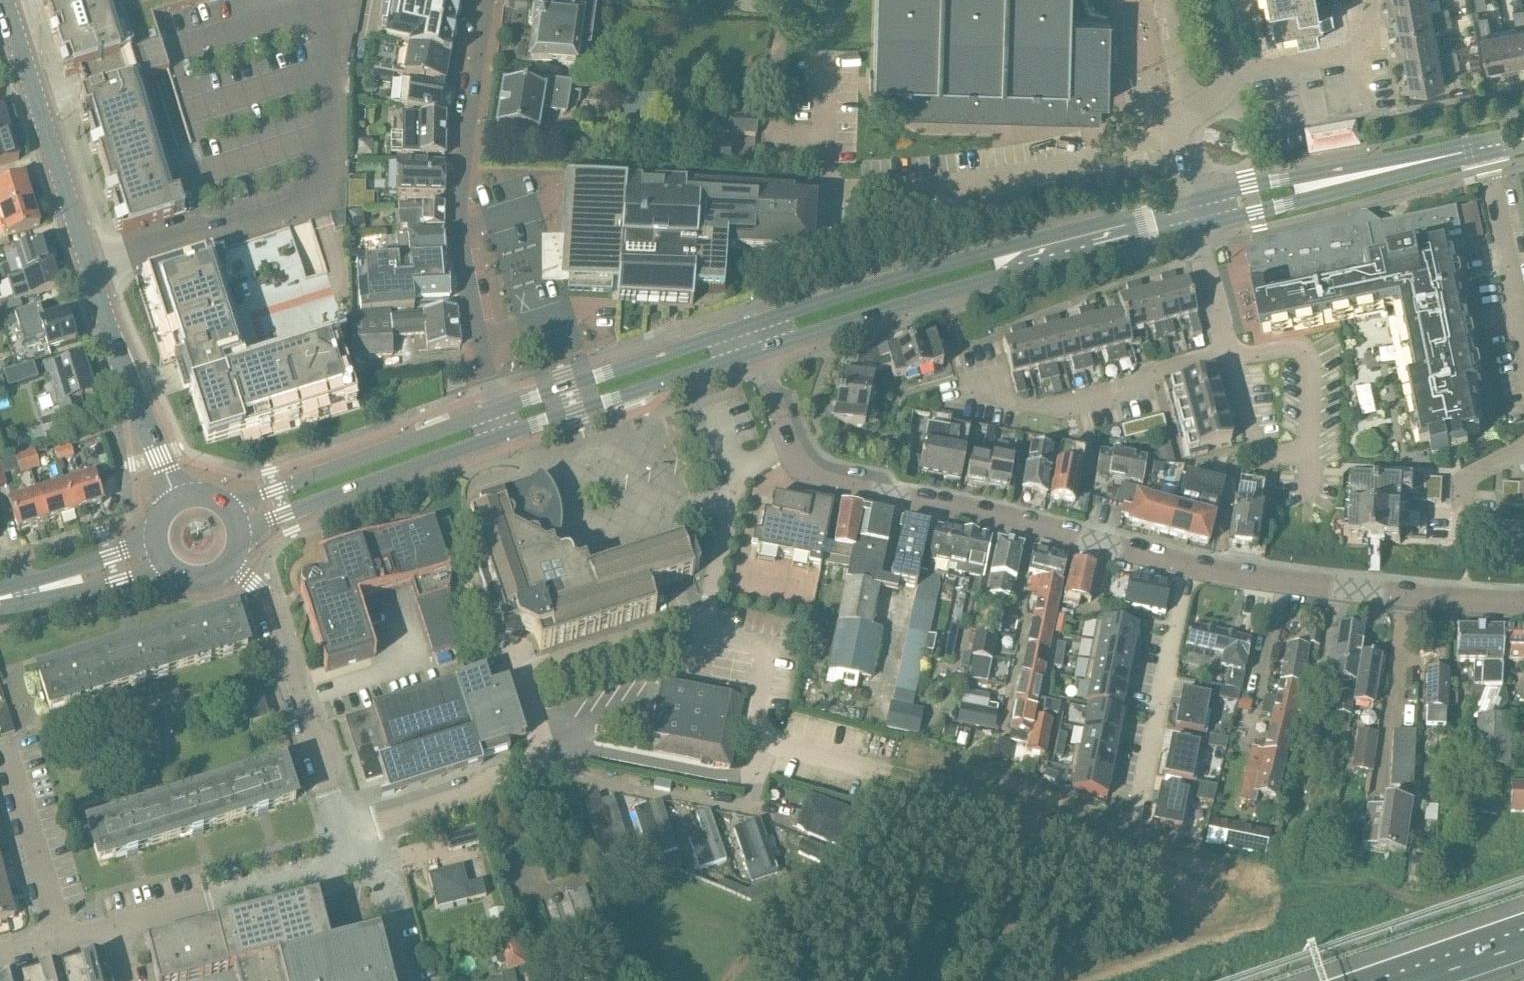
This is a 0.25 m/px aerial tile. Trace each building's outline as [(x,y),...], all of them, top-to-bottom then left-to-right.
[(54,42),(58,54),(66,78),(71,76),(79,73),(86,96),(80,98),(83,108),(85,114),(79,116),(80,118),(83,127),(88,125),(94,144),(89,146),(92,157),(98,155),(109,190),(104,192),(107,203),(112,201),(118,220),(113,222),(116,233),(120,231),(122,231),(123,233),(184,214),(178,195),(175,196),(162,155),(144,98),(141,91),(138,81),(166,72),(168,71),(169,71),(152,18),(184,8),(210,0),(41,0),(54,42)] [(445,54),(452,20),(454,20),(456,7),(454,6),(455,0),(393,0),(385,39),(410,44),(409,48),(445,55),(445,54)] [(873,71),(869,70),(869,76),(869,86),(900,87),(899,117),(1100,122),(1100,101),(1107,101),(1109,16),(1070,15),(1070,0),(875,0),(873,71)] [(1276,36),(1297,32),(1299,43),(1320,39),(1317,20),(1322,19),(1336,17),(1334,5),(1321,8),(1319,0),(1270,0),(1276,36)] [(1388,4),(1390,13),(1397,12),(1399,24),(1450,15),(1448,6),(1431,9),(1430,0),(1409,0),(1388,4)] [(529,17),(528,24),(531,28),(535,28),(530,60),(573,66),(574,54),(586,56),(587,50),(590,50),(596,6),(570,2),(568,15),(537,11),(536,15),(533,15),(529,17)] [(1503,29),(1511,70),(1521,69),(1519,61),(1523,60),(1523,21),(1522,8),(1513,10),(1516,26),(1503,29)] [(1488,14),(1479,16),(1488,66),(1500,64),(1502,72),(1511,70),(1503,29),(1491,31),(1488,14)] [(1450,15),(1399,24),(1402,37),(1394,38),(1396,46),(1437,38),(1434,27),(1451,23),(1450,15)] [(1437,39),(1396,47),(1398,56),(1405,55),(1407,67),(1458,57),(1466,56),(1465,47),(1456,49),(1439,52),(1437,39)] [(451,56),(445,54),(445,55),(409,48),(409,49),(371,42),(366,68),(444,83),(449,58),(451,59),(451,56)] [(1482,67),(1480,55),(1470,57),(1472,68),(1482,67)] [(1410,79),(1402,81),(1404,90),(1445,82),(1443,69),(1459,66),(1458,57),(1407,67),(1410,79)] [(374,72),(373,82),(393,85),(394,81),(394,74),(374,72)] [(570,85),(545,81),(544,89),(503,82),(496,126),(538,133),(542,110),(565,114),(570,85)] [(401,82),(399,105),(444,111),(446,96),(442,95),(443,88),(401,82)] [(713,90),(712,93),(713,95),(714,98),(717,99),(720,99),(722,98),(724,96),(725,93),(724,90),(722,88),(720,87),(717,87),(714,88),(713,90)] [(0,109),(0,137),(10,134),(2,108),(0,109)] [(445,116),(402,115),(402,137),(402,156),(445,157),(445,137),(445,130),(445,116)] [(758,119),(730,117),(729,134),(756,136),(757,129),(758,119)] [(1358,137),(1356,126),(1308,134),(1311,154),(1360,146),(1367,145),(1366,136),(1358,137)] [(0,137),(0,165),(18,160),(10,134),(0,137)] [(371,157),(371,143),(356,143),(357,157),(371,157)] [(731,147),(703,145),(702,162),(730,164),(731,147)] [(444,195),(444,165),(396,165),(396,196),(444,195)] [(32,201),(24,176),(0,184),(0,211),(32,201)] [(563,223),(562,232),(576,233),(575,249),(573,249),(572,249),(570,250),(569,251),(568,252),(567,253),(567,255),(567,256),(567,258),(567,259),(568,261),(569,262),(571,263),(572,263),(574,264),(572,281),(568,281),(568,291),(612,294),(612,291),(612,292),(617,292),(617,300),(618,300),(692,305),(693,290),(722,292),(724,265),(724,263),(725,249),(813,255),(814,234),(816,200),(793,198),(794,192),(662,183),(654,183),(653,188),(641,187),(641,182),(638,182),(566,177),(565,193),(563,223)] [(365,183),(348,183),(348,210),(354,210),(373,208),(373,194),(365,194),(365,183)] [(32,201),(0,211),(0,214),(7,236),(40,226),(32,201)] [(400,207),(398,207),(399,216),(400,230),(406,229),(407,236),(424,235),(424,228),(443,228),(444,205),(428,205),(400,207)] [(1248,257),(1248,259),(1248,262),(1248,265),(1249,267),(1251,270),(1253,272),(1255,274),(1258,276),(1261,277),(1263,278),(1266,278),(1269,278),(1271,287),(1265,289),(1264,285),(1252,288),(1252,289),(1262,336),(1355,316),(1385,310),(1399,306),(1415,382),(1407,383),(1421,446),(1431,444),(1433,455),(1449,452),(1449,450),(1469,446),(1467,437),(1473,435),(1482,433),(1472,387),(1479,386),(1465,316),(1450,248),(1464,245),(1463,241),(1458,214),(1457,209),(1382,225),(1369,228),(1356,219),(1353,223),(1320,230),(1262,242),(1259,243),(1258,244),(1256,244),(1255,245),(1254,246),(1252,248),(1250,251),(1249,254),(1248,257)] [(365,231),(363,210),(349,211),(349,220),(353,220),(354,231),(365,231)] [(345,211),(330,216),(334,231),(345,227),(345,211)] [(396,237),(385,238),(386,252),(387,262),(446,256),(443,233),(424,235),(407,236),(396,237)] [(16,251),(23,274),(52,265),(45,242),(16,251)] [(365,252),(350,253),(351,265),(359,264),(366,264),(365,252)] [(204,256),(147,274),(175,362),(182,360),(191,387),(189,388),(199,418),(208,415),(215,439),(214,440),(215,442),(240,434),(353,398),(357,397),(352,384),(348,370),(345,359),(339,342),(339,340),(222,378),(218,366),(237,360),(204,256)] [(366,264),(359,264),(361,314),(413,310),(412,303),(449,300),(445,257),(446,257),(446,256),(387,262),(366,264)] [(52,265),(23,274),(30,297),(59,288),(52,265)] [(0,273),(0,282),(12,278),(10,269),(0,273)] [(1174,273),(1166,275),(1178,320),(1187,318),(1192,336),(1200,334),(1187,281),(1176,284),(1174,273)] [(1162,288),(1153,290),(1165,338),(1174,335),(1171,322),(1178,320),(1166,275),(1159,277),(1162,288)] [(1139,282),(1132,284),(1144,329),(1152,327),(1156,340),(1165,338),(1153,290),(1142,293),(1139,282)] [(1136,331),(1144,329),(1132,284),(1125,285),(1128,297),(1119,299),(1131,345),(1131,347),(1140,344),(1136,331)] [(0,302),(0,312),(1,315),(22,308),(19,296),(0,302)] [(1115,313),(1105,316),(1117,363),(1126,360),(1123,347),(1131,345),(1119,299),(1112,301),(1115,313)] [(1092,307),(1085,309),(1097,354),(1105,352),(1108,365),(1117,363),(1105,316),(1095,318),(1092,307)] [(1089,356),(1097,354),(1085,309),(1078,310),(1081,322),(1071,325),(1083,372),(1093,369),(1089,356)] [(42,321),(39,310),(15,317),(24,346),(46,340),(48,349),(76,341),(67,313),(42,321)] [(461,346),(457,310),(391,317),(391,313),(351,315),(353,356),(393,354),(392,335),(426,331),(428,350),(461,346)] [(1056,317),(1052,318),(1063,363),(1071,361),(1074,374),(1083,372),(1071,325),(1062,327),(1059,316),(1056,317)] [(1047,331),(1038,334),(1049,381),(1056,379),(1059,379),(1056,368),(1055,365),(1056,365),(1063,363),(1052,318),(1044,320),(1047,331)] [(1018,327),(1029,372),(1037,370),(1041,384),(1049,381),(1038,334),(1028,336),(1025,325),(1018,327)] [(1013,340),(1002,343),(1016,396),(1026,394),(1021,375),(1029,372),(1018,327),(1010,329),(1013,340)] [(833,423),(832,430),(838,431),(839,424),(864,429),(875,373),(889,369),(893,381),(942,367),(936,345),(943,343),(940,334),(857,358),(854,376),(843,374),(833,423)] [(93,394),(82,360),(54,369),(56,375),(50,377),(55,392),(49,394),(53,407),(59,405),(63,415),(41,422),(44,435),(66,428),(68,431),(87,425),(79,398),(93,394)] [(365,362),(353,363),(353,370),(354,374),(366,373),(366,369),(365,362)] [(34,363),(4,372),(9,388),(38,378),(34,363)] [(1231,441),(1212,372),(1188,379),(1187,374),(1163,380),(1167,397),(1173,395),(1190,457),(1207,453),(1206,448),(1231,441)] [(1162,417),(1121,428),(1124,440),(1134,438),(1166,429),(1163,417),(1162,417)] [(923,447),(919,473),(939,477),(948,432),(927,428),(923,447)] [(999,429),(997,442),(1009,444),(1011,431),(999,429)] [(948,432),(939,477),(960,481),(965,454),(955,452),(958,434),(948,432)] [(985,442),(984,449),(992,450),(993,443),(985,442)] [(997,442),(994,454),(997,455),(1006,457),(1009,444),(997,442)] [(1057,468),(1051,499),(1074,504),(1076,496),(1078,487),(1081,472),(1084,456),(1083,456),(1085,446),(1073,443),(1070,454),(1060,452),(1057,468)] [(1027,470),(1048,474),(1053,449),(1031,445),(1027,470)] [(74,458),(71,446),(55,451),(58,463),(74,458)] [(1171,449),(1159,452),(1163,466),(1175,463),(1171,449)] [(1095,475),(1094,484),(1119,489),(1120,479),(1142,483),(1148,484),(1151,467),(1145,466),(1147,459),(1100,450),(1095,475)] [(35,451),(26,453),(32,471),(40,469),(35,451)] [(21,475),(32,471),(26,453),(15,457),(21,475)] [(965,482),(987,486),(993,454),(988,453),(987,458),(970,455),(965,482)] [(994,454),(993,454),(987,486),(1008,490),(1008,489),(1013,490),(1016,476),(1011,475),(1013,463),(996,460),(997,455),(994,454)] [(1153,466),(1152,474),(1163,476),(1164,467),(1153,466)] [(1050,474),(1048,474),(1027,470),(1026,470),(1022,493),(1046,497),(1050,474)] [(93,475),(65,484),(74,513),(102,503),(93,475)] [(469,529),(469,530),(469,531),(470,532),(470,534),(471,535),(471,536),(471,537),(472,537),(472,538),(473,538),(474,540),(475,541),(476,540),(486,570),(479,573),(491,610),(498,608),(503,623),(506,633),(518,630),(537,639),(540,651),(555,646),(652,615),(655,614),(651,601),(649,602),(646,592),(690,578),(692,577),(693,577),(690,568),(698,566),(693,551),(685,553),(682,542),(680,542),(588,572),(585,562),(577,565),(555,553),(558,547),(560,541),(561,534),(562,528),(561,522),(561,516),(560,512),(559,508),(558,505),(558,504),(556,500),(554,496),(552,491),(550,488),(549,487),(548,485),(547,484),(546,483),(545,482),(542,478),(540,477),(532,484),(531,486),(497,497),(498,501),(478,507),(481,515),(470,518),(471,522),(472,525),(470,525),(470,526),(470,527),(470,528),(469,529)] [(1443,480),(1414,478),(1413,483),(1353,481),(1350,541),(1400,544),(1403,496),(1413,496),(1413,503),(1442,504),(1443,480)] [(1194,516),(1214,521),(1222,488),(1186,479),(1178,511),(1194,516)] [(1232,522),(1228,545),(1256,549),(1256,548),(1259,529),(1261,516),(1259,516),(1263,488),(1264,485),(1240,482),(1238,493),(1236,508),(1234,507),(1234,508),(1232,522)] [(1502,508),(1523,509),(1523,484),(1503,483),(1502,508)] [(65,484),(39,492),(48,521),(74,513),(65,484)] [(1152,484),(1149,493),(1158,495),(1160,486),(1152,484)] [(1118,496),(1116,506),(1132,511),(1135,500),(1136,500),(1139,490),(1121,487),(1118,496)] [(1263,488),(1259,516),(1261,516),(1271,518),(1275,490),(1263,488)] [(18,530),(48,521),(39,492),(9,502),(18,530)] [(757,550),(757,552),(810,563),(820,565),(821,557),(824,545),(832,504),(804,499),(803,503),(802,503),(785,500),(784,506),(773,503),(771,514),(764,513),(760,536),(757,550)] [(1148,530),(1155,505),(1136,500),(1135,500),(1132,511),(1128,525),(1148,530)] [(824,545),(821,557),(850,563),(860,507),(840,505),(840,506),(838,515),(836,529),(834,547),(824,545)] [(1168,536),(1174,510),(1155,505),(1148,530),(1168,536)] [(850,563),(846,583),(878,589),(891,517),(891,514),(860,507),(850,563)] [(1187,541),(1194,516),(1178,511),(1174,510),(1168,536),(1187,541)] [(1194,516),(1187,541),(1207,546),(1214,521),(1194,516)] [(916,587),(919,570),(924,549),(929,525),(904,519),(891,581),(916,587)] [(301,574),(301,575),(301,577),(301,578),(302,580),(303,581),(304,582),(305,583),(307,584),(308,584),(309,584),(309,587),(309,590),(310,594),(303,596),(328,673),(374,657),(375,657),(360,610),(359,607),(358,602),(363,600),(366,599),(410,585),(417,606),(418,606),(432,653),(457,645),(446,613),(447,609),(450,595),(452,583),(459,549),(452,528),(449,520),(435,524),(321,561),(323,567),(320,568),(317,570),(315,572),(314,571),(313,570),(311,569),(309,569),(308,569),(307,569),(305,569),(304,570),(303,571),(302,572),(302,573),(301,574)] [(924,549),(919,570),(929,572),(931,564),(946,567),(950,549),(948,549),(951,530),(937,526),(931,550),(924,549)] [(967,553),(971,534),(951,530),(948,549),(950,549),(946,567),(955,569),(954,574),(964,577),(969,553),(967,553)] [(990,538),(971,534),(967,553),(969,553),(964,577),(981,580),(990,538)] [(997,540),(989,574),(1014,580),(1022,545),(997,540)] [(1046,567),(1049,552),(1032,549),(1027,572),(1037,574),(1038,570),(1041,571),(1042,566),(1046,567)] [(1038,570),(1037,574),(1041,575),(1061,579),(1065,560),(1066,556),(1056,554),(1049,552),(1046,567),(1042,566),(1041,571),(1038,570)] [(1097,567),(1071,561),(1062,605),(1077,608),(1079,598),(1090,601),(1097,567)] [(919,570),(916,587),(914,599),(935,603),(941,575),(929,572),(919,570)] [(1010,600),(1014,580),(989,574),(985,594),(1010,600)] [(1038,594),(1032,622),(1052,625),(1061,579),(1041,575),(1040,578),(1031,576),(1028,592),(1038,594)] [(1169,584),(1129,577),(1124,605),(1164,613),(1169,584)] [(846,583),(827,670),(829,670),(836,672),(858,676),(859,676),(869,678),(873,660),(876,659),(882,630),(870,627),(878,589),(846,583)] [(935,603),(914,599),(911,609),(933,613),(935,603)] [(933,613),(911,609),(909,619),(930,624),(933,613)] [(1093,642),(1134,650),(1136,639),(1138,629),(1106,623),(1109,610),(1101,609),(1098,615),(1093,642)] [(248,648),(237,612),(39,675),(50,711),(248,648)] [(930,624),(909,619),(907,630),(928,634),(930,624)] [(1002,622),(991,619),(988,632),(1000,634),(1002,622)] [(1046,652),(1052,625),(1032,622),(1027,648),(1046,652)] [(951,625),(943,659),(953,661),(959,627),(951,625)] [(1191,626),(1185,647),(1216,655),(1213,667),(1243,674),(1246,662),(1251,640),(1191,626)] [(1363,630),(1339,626),(1336,646),(1333,646),(1328,678),(1347,681),(1349,667),(1357,668),(1363,630)] [(1503,628),(1457,627),(1456,662),(1473,663),(1472,685),(1481,685),(1481,686),(1501,687),(1503,628)] [(1321,630),(1310,628),(1307,645),(1319,647),(1321,630)] [(1505,629),(1504,662),(1512,662),(1523,662),(1523,629),(1505,629)] [(928,634),(907,630),(905,640),(926,644),(928,634)] [(970,633),(968,644),(974,645),(983,647),(986,632),(977,630),(976,635),(970,633)] [(974,645),(973,655),(992,659),(997,635),(986,632),(983,647),(974,645)] [(926,644),(925,651),(931,652),(935,635),(928,634),(926,644)] [(926,644),(905,640),(903,650),(924,655),(925,651),(926,644)] [(1130,670),(1134,650),(1093,642),(1089,662),(1130,670)] [(1068,646),(1060,645),(1057,656),(1065,658),(1068,646)] [(1281,682),(1301,686),(1308,649),(1287,646),(1281,682)] [(1041,679),(1046,652),(1027,648),(1021,675),(1041,679)] [(924,655),(903,650),(901,661),(922,665),(924,655)] [(817,654),(816,660),(826,663),(828,656),(817,654)] [(971,655),(963,654),(960,668),(969,669),(971,655)] [(973,655),(968,679),(987,683),(992,659),(973,655)] [(1380,658),(1362,655),(1354,704),(1373,707),(1380,658)] [(1063,669),(1065,658),(1057,656),(1055,668),(1063,669)] [(922,665),(901,661),(898,671),(919,676),(922,665)] [(1126,690),(1130,670),(1089,662),(1085,682),(1126,690)] [(1442,665),(1433,665),(1430,667),(1430,673),(1427,673),(1426,711),(1432,711),(1431,731),(1445,731),(1446,712),(1446,706),(1447,695),(1448,674),(1444,674),(1445,668),(1442,665)] [(376,711),(347,720),(366,783),(383,778),(384,780),(385,783),(389,795),(395,793),(392,785),(400,782),(398,777),(460,757),(462,764),(481,759),(510,750),(508,743),(490,687),(485,670),(471,674),(455,679),(457,686),(377,711),(376,709),(375,710),(376,711)] [(919,676),(898,671),(896,682),(917,686),(919,676)] [(1021,675),(1016,702),(1035,706),(1041,679),(1021,675)] [(917,686),(896,682),(894,692),(915,696),(917,686)] [(1126,690),(1085,682),(1085,683),(1091,684),(1087,704),(1122,711),(1126,690)] [(1266,698),(1263,707),(1295,714),(1298,702),(1300,695),(1300,692),(1301,686),(1281,682),(1278,701),(1276,701),(1266,698)] [(741,699),(659,683),(654,707),(648,739),(654,740),(651,752),(728,767),(741,699)] [(1241,692),(1222,687),(1219,699),(1238,703),(1241,692)] [(1472,687),(1470,704),(1478,705),(1484,687),(1472,687)] [(1507,691),(1485,690),(1476,717),(1501,718),(1506,700),(1507,691)] [(964,691),(962,703),(988,709),(990,696),(964,691)] [(915,696),(894,692),(892,702),(913,707),(915,696)] [(1210,697),(1182,692),(1175,729),(1207,736),(1212,712),(1208,711),(1210,697)] [(1353,697),(1339,694),(1336,714),(1350,716),(1353,697)] [(269,719),(262,695),(242,701),(250,725),(269,719)] [(1298,702),(1295,714),(1305,716),(1308,717),(1313,698),(1300,695),(1298,702)] [(1447,695),(1446,706),(1456,707),(1457,695),(1447,695)] [(1239,700),(1236,712),(1249,715),(1252,703),(1239,700)] [(1053,702),(1045,701),(1043,713),(1050,714),(1053,702)] [(1033,717),(1035,706),(1016,702),(1010,730),(1012,731),(1010,740),(1028,744),(1027,751),(1045,755),(1052,721),(1033,717)] [(1053,702),(1050,714),(1058,716),(1060,704),(1053,702)] [(922,709),(893,703),(887,729),(916,735),(922,709)] [(990,712),(963,706),(961,714),(959,724),(986,730),(988,719),(990,712)] [(1247,773),(1241,796),(1255,800),(1257,793),(1277,797),(1286,756),(1295,714),(1263,707),(1261,716),(1272,719),(1259,776),(1247,773)] [(1123,716),(1088,709),(1084,730),(1119,737),(1123,716)] [(8,710),(0,712),(0,733),(1,738),(15,734),(8,710)] [(1509,720),(1478,719),(1476,767),(1508,768),(1509,720)] [(958,729),(945,725),(942,736),(956,739),(958,729)] [(1512,726),(1511,737),(1523,738),(1523,727),(1512,726)] [(1119,737),(1084,730),(1080,750),(1074,749),(1115,757),(1119,737)] [(1378,735),(1358,732),(1352,769),(1372,773),(1378,735)] [(1414,733),(1394,732),(1391,787),(1412,789),(1414,733)] [(1057,746),(1065,747),(1067,736),(1059,734),(1057,746)] [(1209,736),(1207,748),(1226,752),(1228,740),(1209,736)] [(998,738),(994,758),(995,758),(1005,762),(1010,740),(998,738)] [(1168,754),(1164,777),(1196,783),(1200,761),(1196,761),(1199,746),(1174,741),(1171,740),(1168,754)] [(1057,746),(1055,757),(1063,759),(1065,747),(1057,746)] [(1115,757),(1074,749),(1070,769),(1111,777),(1115,757)] [(295,800),(283,763),(87,826),(99,863),(295,800)] [(1076,771),(1072,791),(1107,798),(1111,777),(1070,769),(1070,770),(1076,771)] [(1047,772),(1044,779),(1055,783),(1058,776),(1047,772)] [(1512,784),(1511,813),(1523,813),(1523,784),(1512,784)] [(1194,787),(1191,800),(1213,804),(1216,791),(1194,787)] [(1154,821),(1153,825),(1174,829),(1185,832),(1189,810),(1185,809),(1188,794),(1163,789),(1160,788),(1157,802),(1154,821)] [(869,820),(808,796),(794,832),(855,856),(869,820)] [(534,809),(531,799),(516,803),(519,813),(534,809)] [(1412,805),(1383,800),(1381,812),(1367,810),(1366,817),(1364,825),(1361,850),(1404,856),(1412,805)] [(614,801),(589,809),(609,871),(634,862),(614,801)] [(662,811),(638,820),(652,861),(677,852),(662,811)] [(1439,813),(1426,811),(1425,820),(1438,823),(1439,813)] [(1285,813),(1279,820),(1287,826),(1292,819),(1285,813)] [(701,837),(691,840),(702,871),(727,862),(710,814),(694,819),(701,837)] [(1354,815),(1352,823),(1364,825),(1366,817),(1354,815)] [(1266,855),(1271,832),(1210,819),(1205,842),(1266,855)] [(760,826),(735,835),(753,882),(777,873),(760,826)] [(450,853),(479,845),(475,829),(445,837),(450,853)] [(644,850),(633,854),(637,866),(648,862),(644,850)] [(1410,858),(1408,877),(1421,878),(1423,860),(1410,858)] [(652,867),(633,874),(636,885),(677,871),(673,860),(652,867)] [(462,867),(427,875),(436,910),(476,900),(486,897),(482,882),(472,884),(467,885),(462,867)] [(8,892),(3,870),(0,871),(0,894),(8,892)] [(597,925),(584,887),(564,894),(578,932),(597,925)] [(8,892),(0,894),(0,922),(15,918),(8,892)] [(380,933),(330,945),(318,899),(147,943),(156,980),(191,980),(234,970),(237,980),(392,980),(380,933)] [(504,910),(489,914),(495,935),(510,931),(504,910)] [(514,933),(495,939),(496,942),(502,959),(507,972),(526,965),(523,958),(515,935),(514,933)] [(81,960),(86,980),(109,980),(102,954),(81,960)] [(60,965),(64,980),(86,980),(81,960),(60,965)] [(39,971),(41,980),(64,980),(60,965),(39,971)] [(17,976),(19,980),(41,980),(39,971),(17,976)] [(514,972),(501,976),(502,979),(495,980),(516,980),(514,972)]
